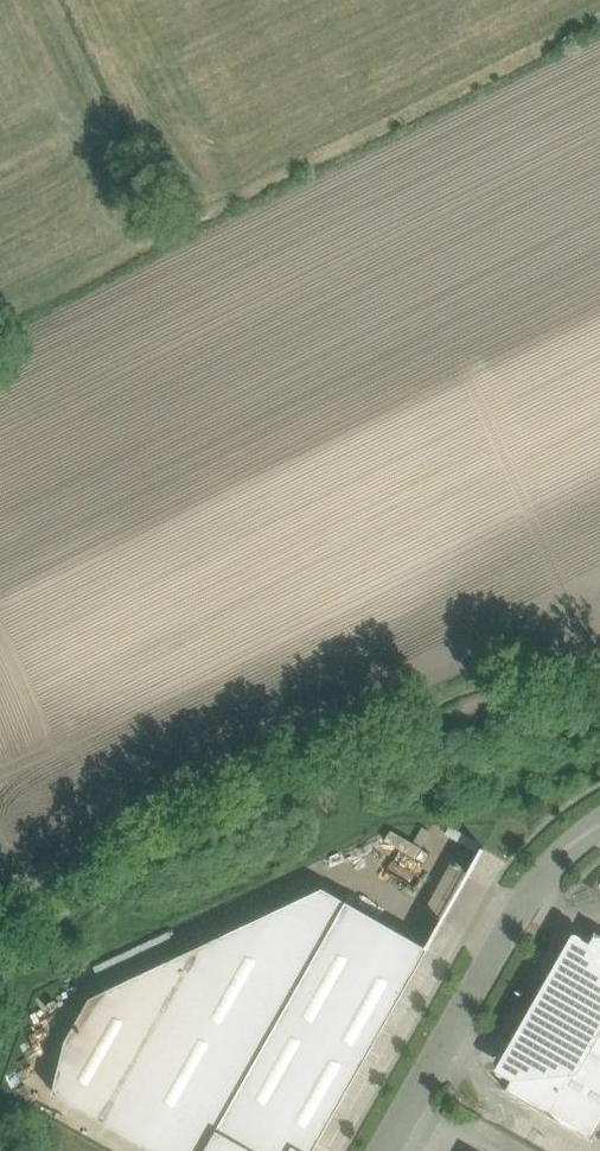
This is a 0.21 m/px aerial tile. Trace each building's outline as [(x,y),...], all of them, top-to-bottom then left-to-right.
[(429,948),(323,888),(113,987),(99,1013),(86,1006),(72,1030),(85,1037),(79,1048),(66,1041),(65,1042),(54,1092),(157,1150),(313,1150),(429,948)] [(596,931),(583,953),(599,989),(599,933),(596,931)] [(583,953),(570,945),(493,1082),(505,1089),(518,1067),(577,1062),(599,1022),(599,989),(583,953)] [(577,1062),(518,1067),(505,1089),(593,1139),(599,1126),(599,1022),(577,1062)]
